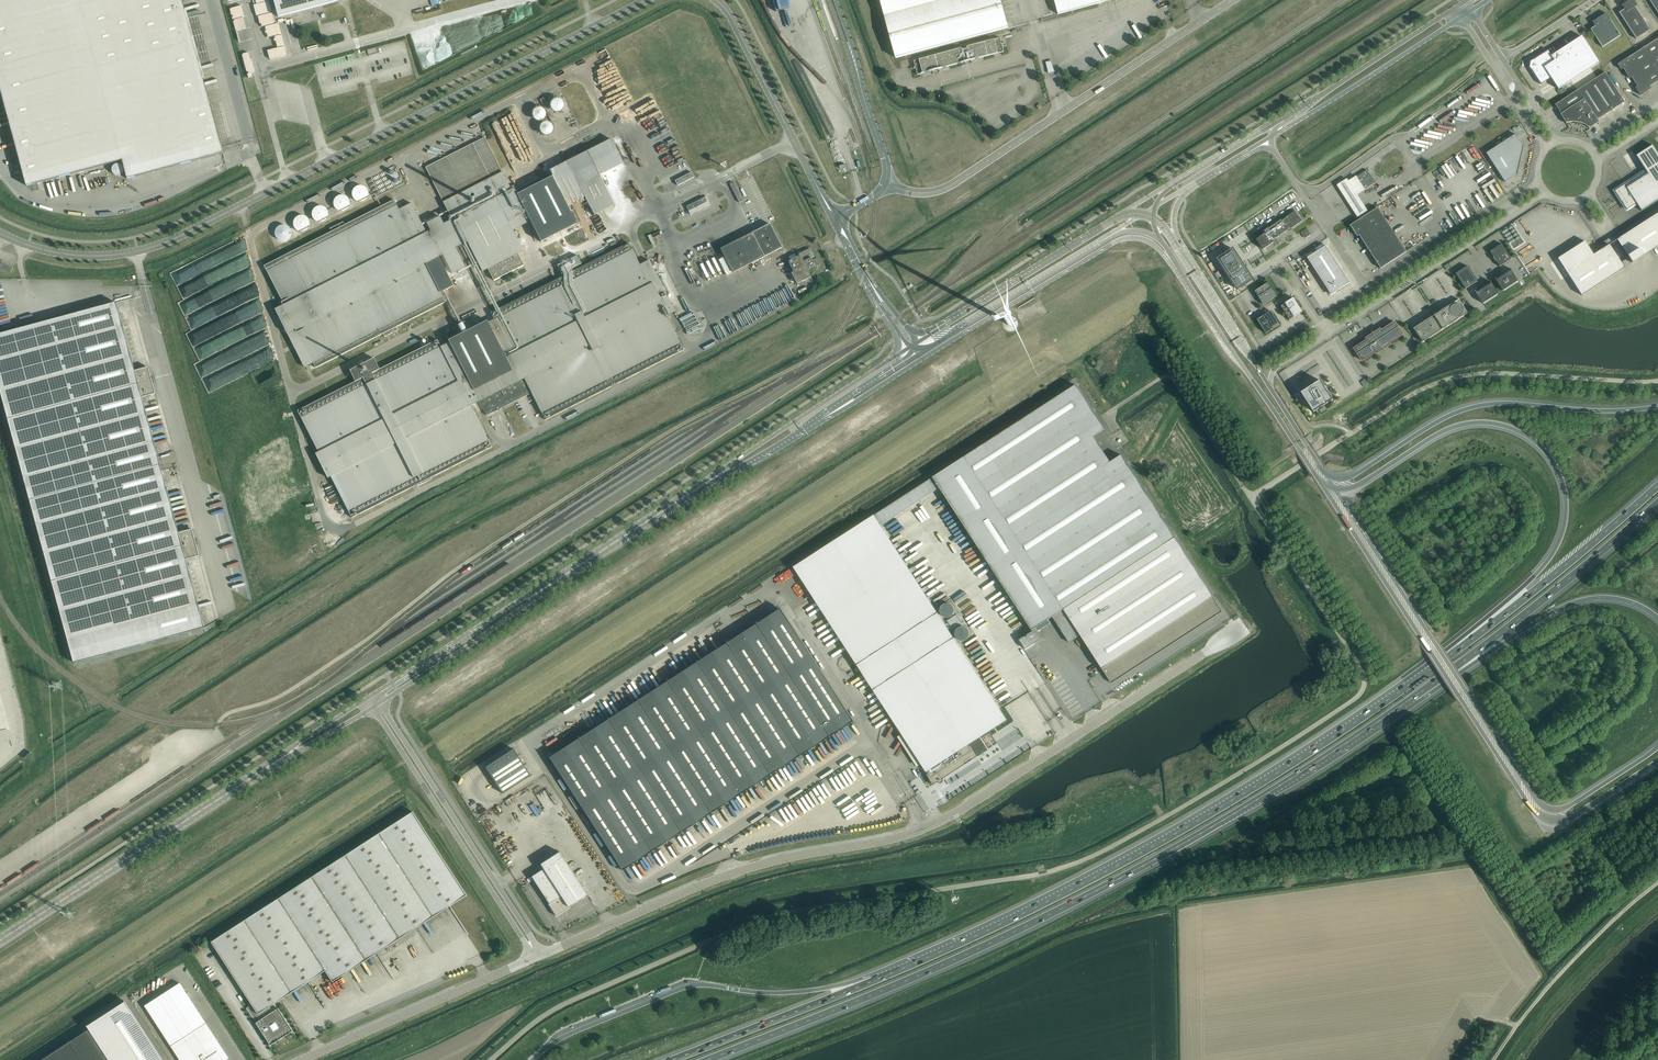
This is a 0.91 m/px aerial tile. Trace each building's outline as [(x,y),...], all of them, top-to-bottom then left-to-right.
[(182,0),(0,0),(0,87),(26,186),(122,160),(127,179),(223,153),(182,0)] [(277,22),(275,11),(274,11),(271,0),(260,3),(265,25),(277,22)] [(278,17),(341,0),(273,0),(278,17)] [(1008,28),(1001,0),(880,0),(896,58),(1008,28)] [(1111,0),(1054,0),(1058,14),(1111,0)] [(1637,5),(1633,0),(1629,0),(1621,5),(1622,7),(1623,6),(1624,9),(1619,12),(1636,39),(1650,30),(1635,7),(1637,5),(1637,6),(1637,5)] [(1657,12),(1657,0),(1650,0),(1657,12)] [(1602,47),(1620,35),(1610,20),(1606,13),(1592,22),(1595,26),(1590,29),(1602,47)] [(246,52),(258,49),(251,15),(238,18),(246,52)] [(295,40),(301,37),(297,27),(292,29),(288,19),(285,20),(288,27),(284,29),(289,42),(290,41),(289,39),(294,37),(295,40)] [(268,37),(279,34),(277,26),(266,28),(268,37)] [(1599,63),(1585,40),(1582,36),(1551,56),(1548,51),(1549,51),(1549,50),(1532,61),(1533,61),(1534,63),(1534,67),(1531,68),(1530,68),(1541,85),(1542,84),(1541,84),(1551,78),(1558,89),(1599,63)] [(1004,51),(1000,37),(967,46),(967,48),(962,50),(962,48),(913,61),(917,75),(1004,51)] [(1617,64),(1621,70),(1623,68),(1629,78),(1631,77),(1637,87),(1635,88),(1637,90),(1640,95),(1648,90),(1649,87),(1657,81),(1657,38),(1617,64)] [(377,47),(366,50),(368,56),(379,53),(377,47)] [(252,57),(254,66),(256,65),(253,52),(247,53),(248,57),(252,57)] [(1054,70),(1053,65),(1052,61),(1046,62),(1048,71),(1048,72),(1048,73),(1055,72),(1054,70)] [(1605,72),(1578,90),(1555,104),(1561,113),(1560,114),(1565,122),(1566,122),(1566,123),(1567,123),(1569,122),(1571,122),(1572,122),(1573,122),(1575,124),(1578,125),(1580,125),(1583,124),(1585,125),(1586,125),(1587,126),(1588,127),(1589,128),(1590,128),(1589,128),(1590,127),(1599,122),(1597,120),(1624,102),(1605,72)] [(559,110),(568,107),(565,97),(556,100),(559,110)] [(537,110),(540,119),(551,115),(547,106),(537,110)] [(554,131),(554,129),(556,129),(556,121),(549,122),(549,127),(546,128),(547,131),(554,131)] [(1523,146),(1523,145),(1515,134),(1486,153),(1505,182),(1517,175),(1523,146)] [(511,190),(484,137),(425,167),(452,219),(443,224),(440,216),(426,223),(430,230),(426,232),(411,203),(399,209),(394,200),(344,225),(343,222),(330,228),(331,232),(264,266),(283,304),(274,309),(304,367),(313,363),(315,367),(383,333),(384,336),(397,330),(396,327),(445,302),(441,292),(453,286),(439,256),(442,255),(452,274),(465,267),(456,248),(467,242),(482,272),(488,269),(494,280),(523,265),(518,253),(523,251),(513,230),(530,221),(541,241),(614,205),(599,175),(623,163),(611,139),(549,170),(552,176),(517,194),(514,188),(511,190)] [(1652,145),(1636,155),(1647,174),(1626,187),(1625,184),(1614,191),(1626,210),(1636,203),(1641,211),(1657,200),(1657,154),(1652,145)] [(1365,189),(1376,183),(1367,169),(1356,176),(1365,189)] [(677,185),(694,177),(691,172),(675,181),(677,185)] [(1365,189),(1356,176),(1348,182),(1346,179),(1336,186),(1357,219),(1368,212),(1357,196),(1365,190),(1365,189)] [(739,202),(743,200),(734,182),(730,184),(739,202)] [(359,187),(356,190),(356,192),(356,195),(356,196),(357,198),(358,200),(360,201),(364,202),(367,201),(369,200),(371,197),(372,194),(371,191),(370,189),(367,186),(365,186),(363,186),(360,186),(359,187)] [(338,200),(341,209),(355,205),(352,195),(338,200)] [(690,214),(710,204),(706,196),(704,197),(686,206),(690,214)] [(1406,252),(1377,207),(1349,226),(1350,226),(1351,227),(1357,236),(1359,235),(1380,268),(1406,252)] [(1265,233),(1256,239),(1263,249),(1273,242),(1276,240),(1275,239),(1288,229),(1291,227),(1292,228),(1302,221),(1295,211),(1284,218),(1285,219),(1282,221),(1281,219),(1268,229),(1268,228),(1264,231),(1265,233)] [(1616,239),(1631,262),(1657,245),(1657,212),(1616,239)] [(307,216),(303,218),(305,222),(299,225),(302,230),(311,225),(307,216)] [(732,273),(782,248),(769,224),(720,248),(724,257),(732,273)] [(1306,229),(1301,232),(1305,237),(1310,234),(1306,229)] [(1609,245),(1594,255),(1585,241),(1558,258),(1582,295),(1625,268),(1609,245)] [(640,265),(628,243),(491,313),(494,319),(469,332),(465,325),(446,335),(449,342),(440,346),(437,340),(379,369),(373,358),(350,370),(355,381),(298,410),(318,452),(316,453),(328,478),(330,476),(351,517),(413,486),(414,487),(431,479),(430,478),(491,446),(471,406),(479,401),(486,415),(531,393),(545,420),(683,350),(662,308),(664,307),(668,315),(675,311),(649,260),(640,265)] [(1500,266),(1511,259),(1502,244),(1490,251),(1493,257),(1495,261),(1496,261),(1500,266)] [(1326,246),(1307,258),(1328,290),(1327,290),(1327,291),(1328,290),(1331,295),(1336,292),(1336,293),(1337,292),(1336,292),(1350,283),(1326,246)] [(814,259),(813,257),(809,248),(795,255),(796,257),(788,261),(791,269),(789,270),(796,284),(811,276),(809,273),(813,271),(813,272),(817,270),(818,269),(819,268),(819,267),(819,266),(820,265),(819,265),(819,264),(819,263),(816,258),(814,259)] [(1237,289),(1252,279),(1233,248),(1217,259),(1237,289)] [(561,273),(581,263),(577,255),(557,265),(561,273)] [(732,273),(724,257),(718,260),(726,276),(732,273)] [(13,268),(1,263),(0,265),(0,268),(11,273),(13,268)] [(1455,273),(1460,281),(1465,289),(1477,281),(1473,275),(1474,275),(1474,274),(1472,271),(1471,271),(1467,266),(1455,273)] [(1518,281),(1510,268),(1509,268),(1510,269),(1505,272),(1504,272),(1503,272),(1500,274),(1500,275),(1495,278),(1494,278),(1502,290),(1502,291),(1518,281)] [(1498,293),(1490,281),(1490,282),(1485,285),(1484,284),(1480,287),(1480,288),(1481,288),(1475,291),(1483,303),(1498,293)] [(1254,291),(1258,296),(1258,297),(1263,305),(1277,296),(1272,288),(1268,282),(1254,291)] [(140,290),(134,292),(136,298),(142,296),(140,290)] [(1300,308),(1298,305),(1295,301),(1293,298),(1291,299),(1285,303),(1281,306),(1285,313),(1289,320),(1294,317),(1302,311),(1300,308)] [(1437,309),(1432,312),(1434,315),(1413,328),(1422,342),(1467,313),(1459,299),(1438,312),(1437,309)] [(0,334),(0,389),(74,662),(204,627),(186,559),(199,555),(192,529),(179,533),(142,397),(155,393),(151,380),(152,379),(152,378),(151,378),(148,367),(135,371),(116,302),(0,334)] [(1270,310),(1268,312),(1262,316),(1257,319),(1266,333),(1271,330),(1279,324),(1270,310)] [(1402,334),(1397,326),(1394,322),(1381,330),(1380,329),(1373,333),(1372,331),(1371,331),(1372,332),(1369,333),(1371,335),(1366,338),(1367,339),(1354,348),(1361,360),(1375,351),(1376,353),(1390,344),(1389,343),(1402,334)] [(1300,393),(1313,412),(1332,400),(1327,391),(1328,390),(1325,386),(1324,387),(1319,380),(1300,393)] [(987,442),(874,515),(881,526),(939,488),(1032,631),(1019,639),(1025,649),(1041,639),(1034,628),(1052,617),(1069,643),(1080,635),(1111,683),(1222,611),(1076,385),(987,442)] [(874,515),(794,567),(902,734),(921,764),(926,772),(927,772),(928,773),(927,774),(933,784),(938,781),(939,782),(940,783),(941,782),(942,782),(942,781),(942,780),(942,779),(977,756),(970,744),(1007,720),(942,619),(881,526),(874,515)] [(940,610),(940,611),(940,612),(940,613),(941,613),(941,614),(941,615),(942,615),(942,616),(943,616),(944,617),(945,617),(946,617),(947,617),(947,618),(948,617),(949,617),(950,617),(951,616),(952,616),(952,615),(953,615),(953,614),(954,613),(954,612),(954,611),(954,610),(954,609),(954,608),(954,607),(953,607),(953,606),(952,605),(951,604),(950,604),(949,603),(948,603),(947,603),(946,603),(945,603),(945,604),(944,604),(943,604),(942,605),(942,606),(941,606),(941,607),(940,608),(940,609),(940,610)] [(779,608),(778,609),(549,757),(622,870),(851,721),(779,608)] [(956,614),(947,620),(953,630),(962,623),(956,614)] [(955,633),(955,634),(955,635),(955,636),(956,637),(956,638),(957,638),(957,639),(958,639),(958,640),(959,640),(960,640),(960,641),(961,641),(962,641),(963,641),(964,641),(965,640),(966,640),(967,639),(968,638),(968,637),(969,637),(969,636),(969,635),(969,634),(969,633),(969,632),(969,631),(969,630),(968,630),(968,629),(967,628),(966,628),(965,627),(964,627),(963,627),(963,626),(962,626),(961,627),(960,627),(959,627),(958,628),(957,628),(957,629),(956,630),(956,631),(955,631),(955,632),(955,633)] [(1202,646),(1193,651),(1194,654),(1204,649),(1202,646)] [(1032,700),(1021,707),(1034,727),(1045,720),(1032,700)] [(1112,718),(1124,710),(1122,708),(1111,715),(1112,718)] [(531,775),(513,749),(485,767),(503,793),(531,775)] [(332,982),(466,895),(412,811),(211,942),(252,1004),(246,1008),(252,1018),(253,1017),(256,1022),(255,1023),(259,1029),(262,1034),(270,1045),(293,1031),(278,1008),(272,1012),(269,1007),(325,971),(332,982)] [(556,916),(569,907),(568,906),(587,894),(559,852),(540,864),(544,869),(532,876),(549,903),(548,904),(556,916)] [(145,1005),(171,1046),(180,1059),(223,1059),(218,1052),(222,1049),(206,1023),(180,983),(145,1005)] [(89,1029),(41,1059),(163,1059),(125,1001),(87,1026),(89,1029)]
